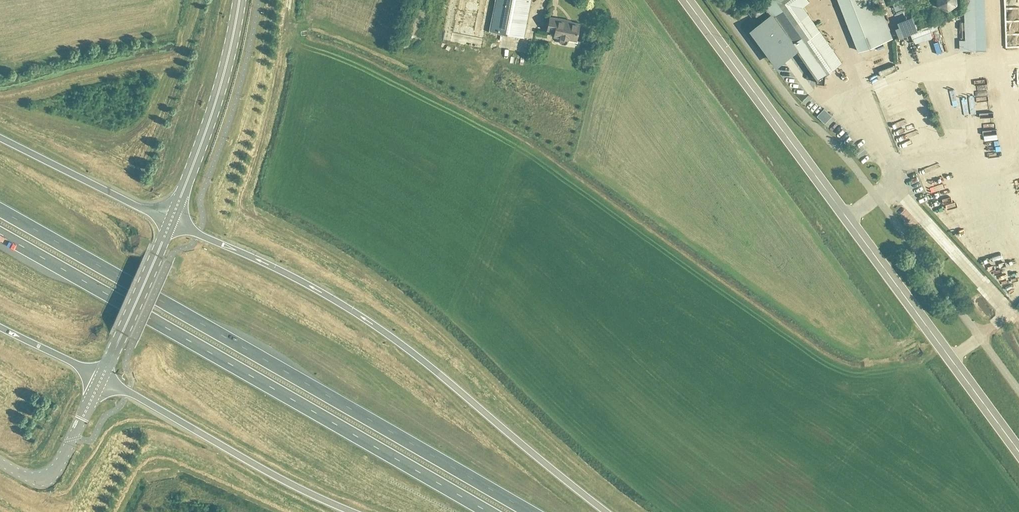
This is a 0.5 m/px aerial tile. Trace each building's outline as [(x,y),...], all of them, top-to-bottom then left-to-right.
[(531,0),(449,0),(442,40),(486,48),(490,30),(524,36),(531,0)] [(842,62),(802,4),(807,0),(762,0),(817,79),(842,62)] [(876,0),(838,0),(858,50),(890,38),(876,0)] [(967,50),(977,50),(976,0),(966,0),(967,50)] [(577,39),(580,23),(568,21),(568,19),(550,16),(548,28),(551,29),(550,34),(561,36),(560,40),(562,43),(565,44),(568,42),(569,37),(577,39)] [(794,48),(776,24),(771,18),(760,26),(764,32),(771,43),(767,46),(777,61),(794,48)] [(432,20),(429,36),(440,38),(443,22),(432,20)] [(913,38),(934,30),(932,24),(910,32),(913,38)] [(878,71),(881,76),(898,70),(895,64),(878,71)] [(456,79),(453,86),(461,89),(468,75),(456,69),(452,77),(456,79)] [(972,138),(972,126),(959,126),(959,138),(972,138)]
